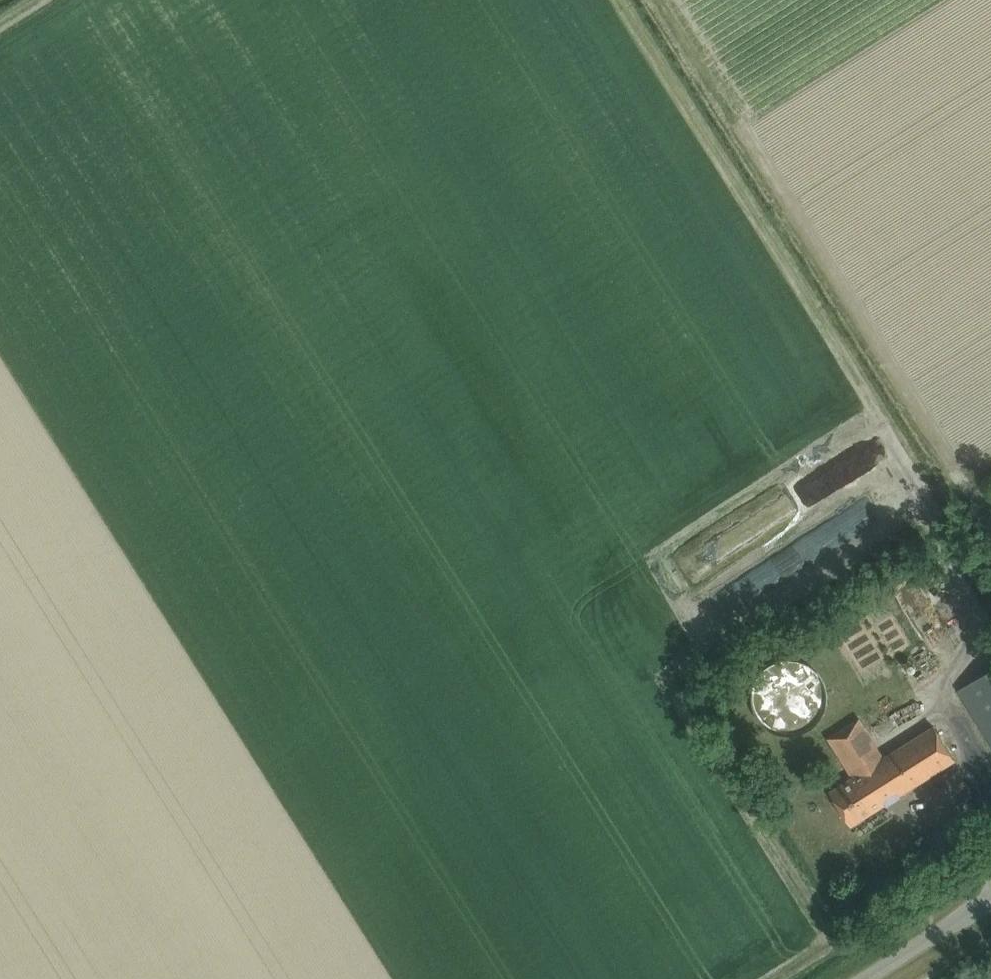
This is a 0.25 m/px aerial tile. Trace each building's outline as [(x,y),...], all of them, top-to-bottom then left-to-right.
[(911,590),(920,609),(950,595),(941,576),(911,590)] [(815,654),(810,663),(792,655),(781,679),(814,694),(829,661),(815,654)] [(959,690),(990,741),(990,670),(959,690)] [(852,825),(955,760),(934,726),(884,757),(859,719),(829,738),(853,776),(831,791),(852,825)]
